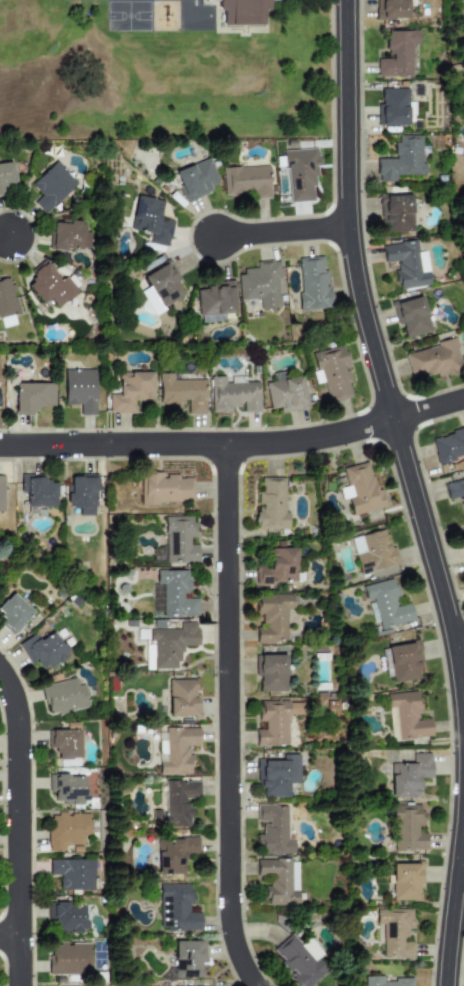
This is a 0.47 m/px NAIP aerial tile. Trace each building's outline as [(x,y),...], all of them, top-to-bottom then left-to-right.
[(207,2),(207,0),(280,0),(280,2),(269,2),(269,7),(262,7),(262,23),(227,22),(227,7),(220,7),(220,2),(207,2)] [(408,19),(407,0),(377,0),(378,19),(408,19)] [(411,44),(418,45),(418,31),(385,31),(385,54),(377,54),(376,78),(411,78),(411,44)] [(380,126),(408,126),(407,89),(380,89),(380,126)] [(376,159),(377,182),(395,182),(395,176),(423,175),(422,136),(394,136),(395,159),(376,159)] [(287,203),(316,201),(314,149),(285,150),(287,203)] [(173,172),(185,202),(211,192),(209,187),(218,183),(208,159),(173,172)] [(41,196),(33,203),(44,215),(77,184),(55,161),(30,185),(41,196)] [(2,184),(14,183),(11,162),(0,164),(0,195),(3,194),(2,184)] [(223,195),(251,194),(251,199),(269,198),(268,166),(222,168),(223,195)] [(412,232),(411,195),(379,196),(380,224),(386,224),(386,233),(412,232)] [(163,201),(136,196),(129,230),(151,234),(149,244),(167,247),(172,222),(159,219),(163,201)] [(52,221),(51,248),(88,250),(89,230),(83,230),(84,223),(52,221)] [(429,286),(424,251),(417,253),(415,241),(381,246),(384,264),(394,262),(398,290),(429,286)] [(297,258),(300,310),(328,309),(325,257),(297,258)] [(239,300),(259,299),(259,310),(279,308),(277,261),(255,262),(256,270),(237,272),(239,300)] [(142,276),(148,287),(137,293),(147,312),(150,310),(152,314),(184,297),(176,280),(178,279),(169,262),(142,276)] [(61,280),(46,263),(24,284),(50,313),(75,290),(64,277),(61,280)] [(18,313),(9,276),(0,278),(0,317),(18,313)] [(235,313),(233,284),(196,286),(199,323),(224,321),(223,314),(235,313)] [(404,339),(430,333),(421,297),(393,303),(398,324),(401,324),(404,339)] [(404,353),(410,379),(435,372),(436,379),(462,372),(454,340),(404,353)] [(311,353),(315,371),(312,372),(314,384),(322,382),(327,403),(351,397),(348,383),(351,382),(342,345),(311,353)] [(79,415),(96,415),(94,369),(63,370),(64,405),(79,405),(79,415)] [(152,372),(118,373),(118,395),(108,395),(109,414),(135,413),(134,401),(153,400),(152,372)] [(269,410),(279,408),(279,413),(307,408),(301,376),(285,379),(284,372),(273,374),(274,381),(264,383),(269,410)] [(159,405),(187,405),(187,415),(204,415),(204,380),(173,380),(173,374),(159,374),(159,405)] [(259,413),(258,382),(226,383),(226,377),(210,377),(210,413),(230,413),(230,408),(241,408),(241,413),(259,413)] [(53,383),(14,384),(14,415),(32,415),(32,408),(54,407),(53,383)] [(463,457),(463,429),(431,436),(436,464),(463,457)] [(385,508),(381,489),(375,491),(368,462),(341,468),(346,487),(339,489),(341,500),(347,498),(351,516),(385,508)] [(141,503),(192,502),(191,478),(175,478),(175,476),(162,476),(162,473),(141,474),(141,503)] [(35,507),(55,507),(55,484),(45,483),(45,476),(20,475),(20,496),(27,496),(26,514),(35,514),(35,507)] [(68,476),(68,509),(78,509),(78,516),(95,516),(95,476),(68,476)] [(285,477),(260,478),(260,492),(256,492),(257,530),(286,529),(285,477)] [(447,500),(463,496),(463,478),(443,484),(447,500)] [(198,563),(198,545),(189,545),(189,537),(193,537),(193,517),(164,517),(164,551),(153,551),(153,562),(198,563)] [(349,538),(359,575),(395,565),(386,529),(349,538)] [(296,549),(270,549),(270,566),(255,566),(255,584),(296,583),(296,549)] [(153,612),(163,612),(163,616),(197,616),(197,597),(187,597),(187,570),(153,571),(153,612)] [(362,586),(366,602),(367,602),(373,624),(378,622),(380,629),(414,621),(409,603),(395,607),(393,598),(399,597),(394,578),(362,586)] [(32,612),(11,592),(0,604),(0,614),(3,617),(0,620),(0,626),(11,636),(32,612)] [(255,644),(277,644),(277,641),(286,641),(286,609),(292,609),(292,595),(256,595),(256,614),(261,614),(261,627),(255,627),(255,644)] [(197,646),(197,623),(178,623),(178,629),(149,629),(149,640),(153,640),(153,669),(176,669),(176,661),(181,661),(181,646),(197,646)] [(34,634),(17,644),(29,663),(33,660),(40,671),(68,654),(54,631),(38,641),(34,634)] [(392,683),(419,679),(417,670),(422,669),(418,641),(386,647),(392,683)] [(285,655),(257,655),(257,677),(258,677),(258,692),(286,691),(285,655)] [(88,708),(84,686),(76,687),(74,679),(41,686),(46,716),(88,708)] [(167,680),(168,717),(199,716),(198,694),(195,695),(194,679),(167,680)] [(389,740),(431,738),(430,719),(419,720),(417,692),(387,694),(389,740)] [(303,715),(303,701),(259,702),(260,730),(255,730),(255,747),(287,746),(287,715),(303,715)] [(191,775),(191,754),(188,754),(188,746),(199,746),(198,729),(157,729),(158,775),(191,775)] [(80,759),(79,730),(50,731),(50,749),(56,749),(56,759),(80,759)] [(298,754),(282,755),(282,761),(259,761),(259,797),(289,797),(288,784),(298,784),(298,754)] [(431,778),(431,754),(412,754),(412,764),(390,764),(390,798),(419,798),(419,778),(431,778)] [(48,792),(53,792),(53,804),(86,803),(85,775),(48,776),(48,792)] [(199,781),(165,781),(165,811),(152,811),(152,827),(189,828),(190,801),(199,801),(199,781)] [(392,805),(393,851),(426,850),(425,833),(421,833),(420,804),(392,805)] [(287,805),(259,805),(259,835),(256,835),(256,854),(293,854),(293,839),(286,839),(287,805)] [(47,852),(65,851),(65,846),(90,846),(90,814),(47,814),(47,852)] [(157,874),(185,874),(185,855),(198,854),(198,839),(157,839),(157,874)] [(60,891),(95,890),(95,859),(49,860),(50,875),(60,875),(60,891)] [(266,905),(297,905),(297,860),(257,860),(257,879),(266,879),(266,905)] [(392,863),(391,900),(421,901),(422,863),(392,863)] [(159,930),(200,931),(200,914),(191,913),(191,885),(159,884),(159,930)] [(52,905),(53,930),(61,930),(61,934),(85,933),(84,904),(52,905)] [(413,959),(413,943),(406,943),(406,929),(412,929),(412,909),(376,909),(376,925),(382,925),(382,959),(413,959)] [(297,985),(306,985),(322,975),(293,934),(271,949),(297,985)] [(173,941),(174,978),(201,978),(200,963),(205,963),(205,941),(173,941)] [(49,974),(92,974),(92,944),(49,944),(49,974)] [(412,980),(382,980),(382,977),(364,977),(364,985),(412,985),(412,980)]
